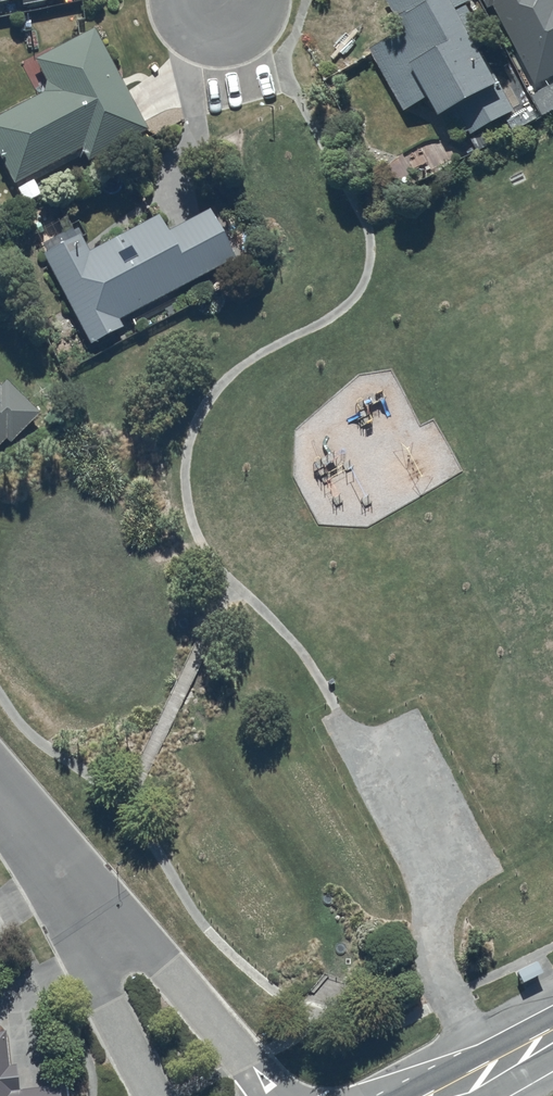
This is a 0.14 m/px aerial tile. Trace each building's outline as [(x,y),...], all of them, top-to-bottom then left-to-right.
[(431,93),(440,110),(455,102),(471,130),(513,107),(470,29),(479,23),(466,0),(389,0),(405,29),(372,48),(405,108),(431,93)] [(494,2),(536,83),(552,74),(552,0),(485,0),(488,6),(494,2)] [(0,114),(0,158),(13,182),(82,147),(89,158),(147,127),(94,28),(34,60),(46,80),(42,91),(0,114)] [(78,233),(42,252),(90,343),(123,325),(118,316),(235,255),(210,208),(168,230),(159,215),(89,252),(78,233)] [(6,438),(10,442),(39,413),(7,380),(2,385),(0,384),(0,444),(6,438)] [(64,1088),(18,1092),(16,1063),(8,1064),(5,1030),(0,1031),(0,1095),(65,1095),(64,1088)]
